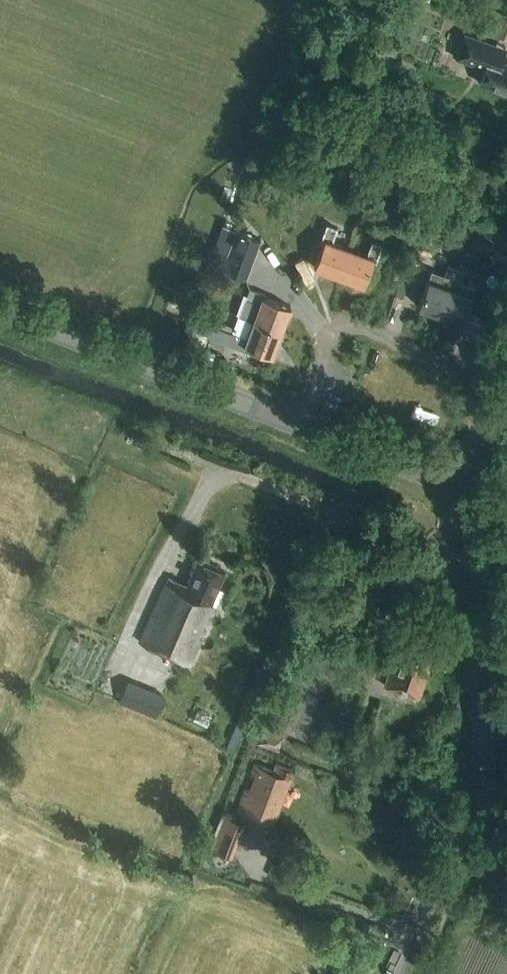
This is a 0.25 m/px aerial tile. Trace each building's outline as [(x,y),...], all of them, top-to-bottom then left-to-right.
[(456,58),(470,63),(484,67),(479,82),(506,92),(506,63),(482,54),(487,41),(464,33),(460,46),(456,58)] [(432,213),(423,236),(429,238),(459,250),(468,228),(438,215),(432,213)] [(339,275),(349,247),(331,241),(337,224),(328,221),(322,236),(325,237),(314,266),(339,275)] [(488,254),(497,231),(478,224),(469,246),(488,254)] [(261,239),(235,229),(221,268),(247,277),(261,239)] [(349,247),(339,275),(363,285),(374,256),(378,258),(384,242),(373,238),(367,254),(349,247)] [(427,279),(418,304),(440,312),(457,267),(449,264),(444,275),(432,271),(429,280),(427,279)] [(457,267),(440,312),(462,320),(465,311),(475,285),(461,280),(465,270),(457,267)] [(248,286),(237,314),(253,320),(281,331),(291,306),(262,295),(264,291),(248,286)] [(196,319),(192,329),(210,336),(220,340),(221,340),(243,348),(244,345),(247,338),(235,334),(230,332),(196,319)] [(247,338),(244,345),(272,355),(281,331),(253,320),(247,338)] [(210,336),(207,343),(219,347),(221,340),(220,340),(210,336)] [(177,660),(190,665),(217,609),(215,608),(224,589),(218,587),(226,571),(198,558),(186,583),(168,576),(138,642),(177,660)] [(420,697),(435,650),(399,638),(384,686),(420,697)] [(156,716),(167,692),(131,677),(121,701),(156,716)] [(273,771),(255,764),(252,773),(256,775),(250,790),(246,789),(237,811),(260,820),(263,814),(275,818),(293,771),(276,764),(273,771)] [(232,855),(244,825),(225,817),(213,848),(232,855)]
